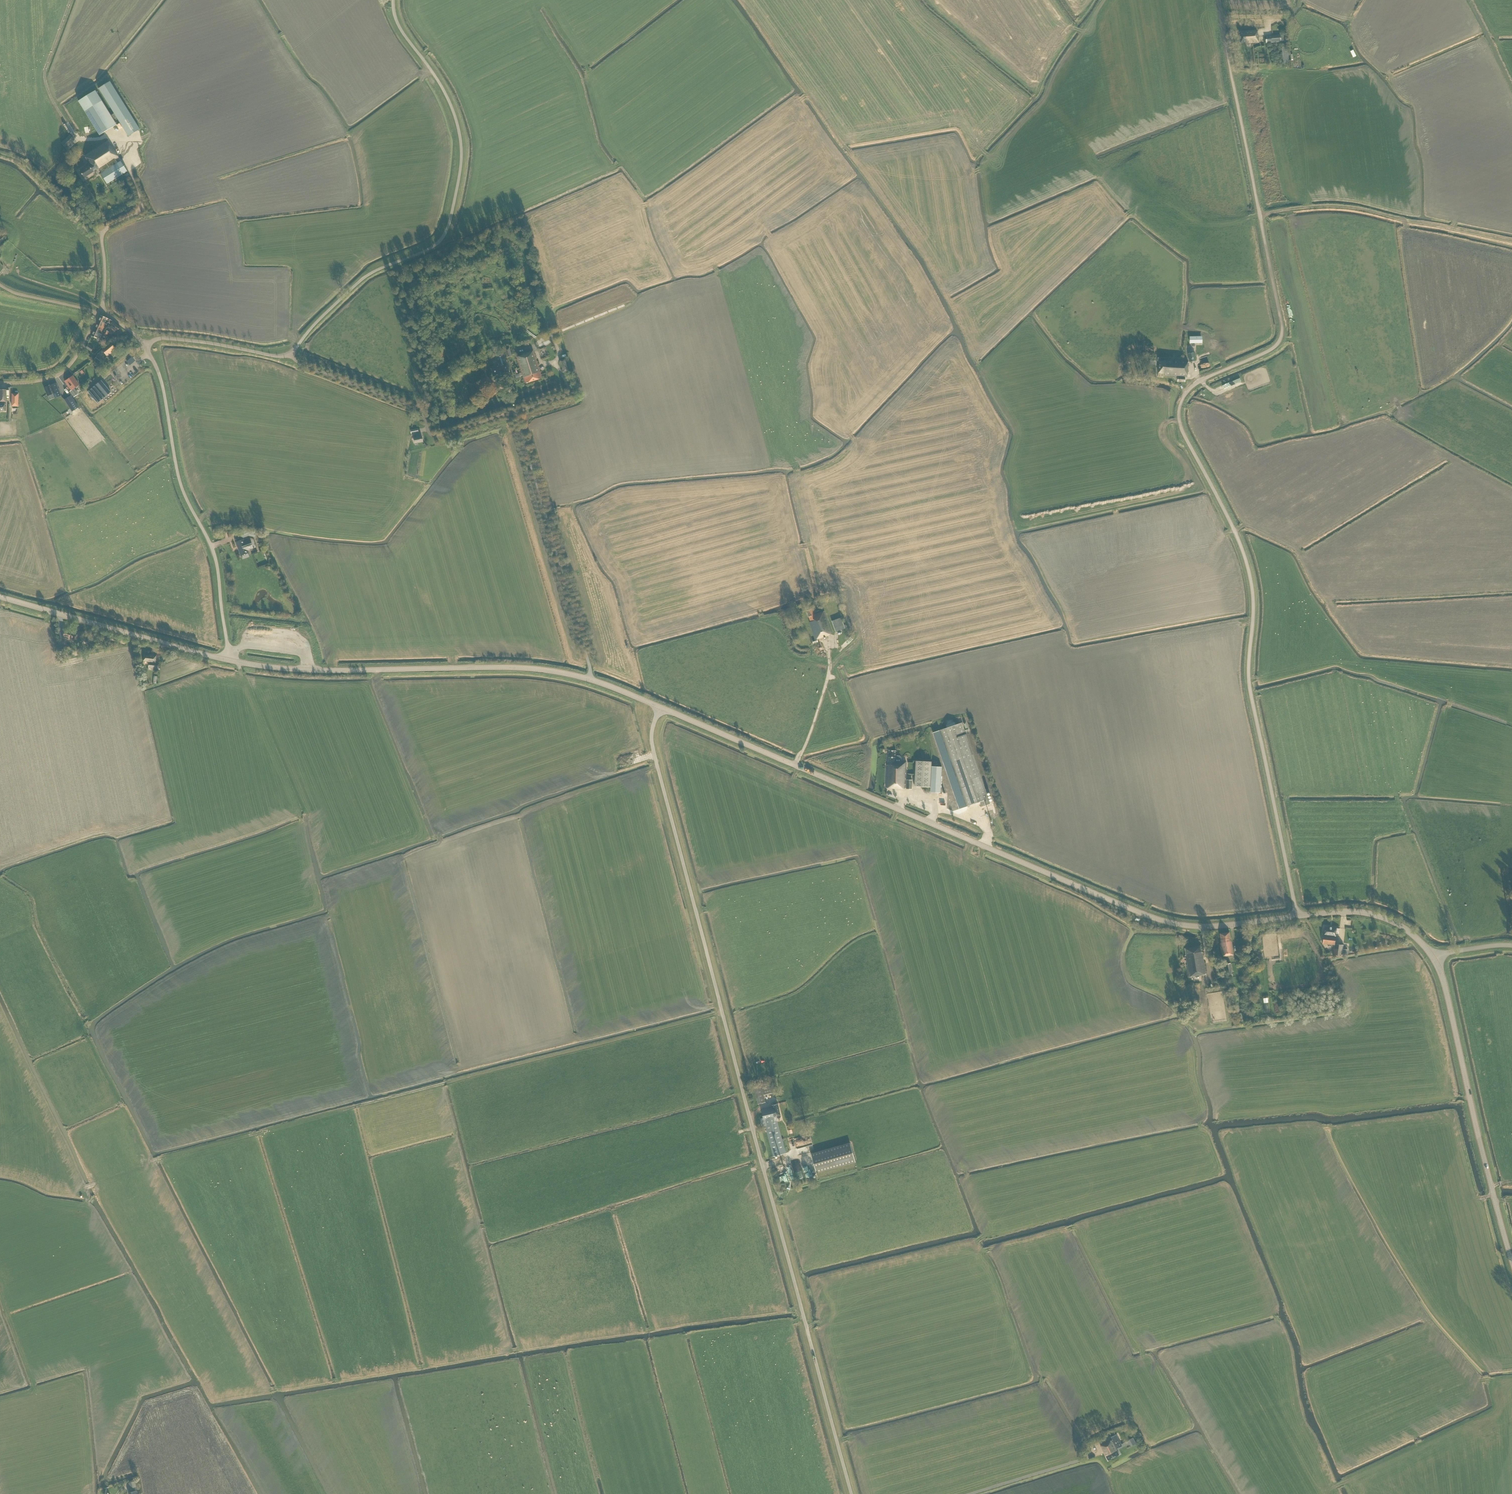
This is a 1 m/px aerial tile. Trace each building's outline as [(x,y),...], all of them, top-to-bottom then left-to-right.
[(1257,35),(1257,31),(1245,32),(1245,33),(1240,33),(1240,43),(1246,42),(1246,43),(1258,42),(1258,35),(1257,35)] [(128,136),(140,129),(110,81),(98,89),(114,113),(111,115),(113,119),(116,117),(128,136)] [(99,135),(117,125),(113,119),(111,115),(95,91),(78,101),(99,135)] [(66,148),(74,140),(70,135),(61,143),(66,148)] [(117,163),(115,160),(119,158),(109,141),(85,156),(90,164),(87,165),(88,166),(83,169),(82,169),(79,171),(84,178),(93,172),(93,171),(99,168),(102,173),(100,173),(107,184),(127,171),(121,161),(117,163)] [(112,321),(101,316),(98,321),(105,324),(107,325),(108,323),(110,324),(112,321)] [(101,334),(105,324),(98,321),(94,331),(101,334)] [(106,329),(108,331),(109,332),(111,329),(115,332),(116,330),(117,331),(120,327),(113,322),(110,325),(110,326),(109,328),(107,327),(106,329)] [(97,338),(100,339),(102,335),(101,334),(94,331),(91,336),(97,338)] [(1201,337),(1190,337),(1190,343),(1192,343),(1192,346),(1194,346),(1194,343),(1201,343),(1201,337)] [(107,357),(111,353),(111,352),(115,348),(111,343),(102,350),(107,357)] [(541,378),(539,371),(533,351),(521,354),(522,355),(516,357),(523,378),(524,377),(525,383),(541,378)] [(1187,377),(1188,371),(1188,361),(1166,360),(1166,359),(1158,358),(1158,362),(1159,362),(1159,374),(1165,374),(1165,376),(1178,377),(1178,382),(1185,382),(1185,377),(1187,377)] [(563,372),(566,371),(568,370),(564,359),(559,361),(563,372)] [(79,385),(73,376),(68,379),(65,381),(71,390),(70,391),(74,397),(79,394),(74,388),(79,385)] [(98,383),(88,392),(97,403),(111,392),(103,383),(101,381),(99,383),(98,383)] [(55,398),(61,396),(56,383),(50,385),(50,386),(49,386),(44,388),(48,396),(53,394),(55,398)] [(72,411),(78,408),(71,396),(65,400),(72,411)] [(422,436),(421,433),(415,434),(416,435),(414,435),(415,438),(413,438),(414,443),(415,443),(415,446),(418,445),(417,443),(423,442),(422,436)] [(246,529),(248,536),(255,537),(256,531),(246,529)] [(247,550),(252,548),(249,541),(245,543),(243,539),(236,542),(241,556),(248,553),(247,550)] [(812,609),(807,611),(811,622),(809,622),(815,639),(832,634),(824,611),(820,613),(817,614),(814,615),(812,609)] [(836,633),(845,629),(841,618),(832,621),(836,633)] [(76,640),(78,634),(71,632),(64,630),(63,638),(69,640),(70,638),(76,640)] [(155,666),(156,655),(149,654),(149,655),(144,654),(143,661),(144,661),(143,663),(149,664),(149,667),(149,670),(158,671),(159,666),(155,666)] [(955,725),(954,722),(946,724),(947,728),(940,730),(966,807),(980,802),(982,807),(990,804),(986,793),(988,792),(987,789),(985,790),(962,722),(955,725)] [(905,789),(906,762),(901,762),(901,757),(900,755),(895,755),(896,751),(889,750),(888,765),(887,765),(886,788),(905,789)] [(941,793),(942,767),(931,766),(932,761),(916,761),(914,786),(930,787),(930,792),(941,793)] [(1330,927),(1324,926),(1324,932),(1323,932),(1323,935),(1322,943),(1335,945),(1335,944),(1336,934),(1339,934),(1339,928),(1331,927),(1330,927)] [(1231,941),(1229,932),(1220,933),(1221,943),(1220,943),(1222,956),(1225,956),(1233,955),(1231,941)] [(1343,949),(1344,945),(1335,944),(1335,945),(1334,954),(1340,955),(1340,954),(1343,954),(1343,953),(1343,949)] [(1202,953),(1200,946),(1185,948),(1186,955),(1185,955),(1189,977),(1206,974),(1203,952),(1202,953)] [(758,1104),(765,1102),(764,1096),(775,1093),(772,1081),(753,1086),(758,1104)] [(781,1116),(778,1103),(772,1105),(772,1108),(770,1108),(762,1110),(764,1118),(760,1118),(763,1127),(766,1126),(767,1132),(774,1156),(786,1153),(777,1121),(778,1121),(777,1117),(778,1119),(780,1118),(781,1116)] [(817,1173),(855,1162),(850,1142),(811,1153),(817,1173)] [(1122,1446),(1117,1436),(1116,1435),(1116,1434),(1111,1437),(1112,1440),(1100,1446),(1108,1460),(1119,1455),(1116,1449),(1122,1446)]
